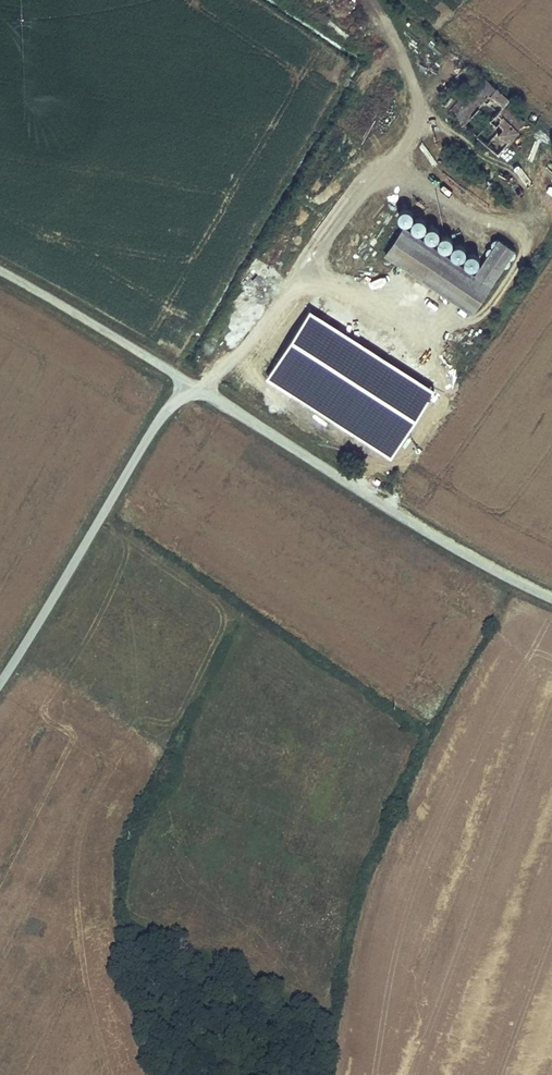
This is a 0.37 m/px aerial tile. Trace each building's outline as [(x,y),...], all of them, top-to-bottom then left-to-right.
[(513,106),(487,78),(468,100),(455,114),(497,153),(524,123),(510,110),(513,106)] [(455,114),(468,100),(463,95),(449,109),(455,114)] [(453,154),(450,157),(464,170),(467,167),(453,154)] [(292,197),(285,206),(303,221),(310,212),(292,197)] [(408,225),(409,212),(397,211),(396,225),(408,225)] [(474,274),(404,227),(395,240),(484,293),(502,265),(507,266),(514,250),(495,236),(485,251),(488,254),(474,274)] [(484,293),(395,240),(386,255),(470,311),(484,293)] [(416,282),(411,291),(424,298),(429,288),(416,282)] [(349,325),(328,309),(269,389),(291,404),(349,325)] [(414,354),(408,360),(419,371),(425,365),(414,354)]
